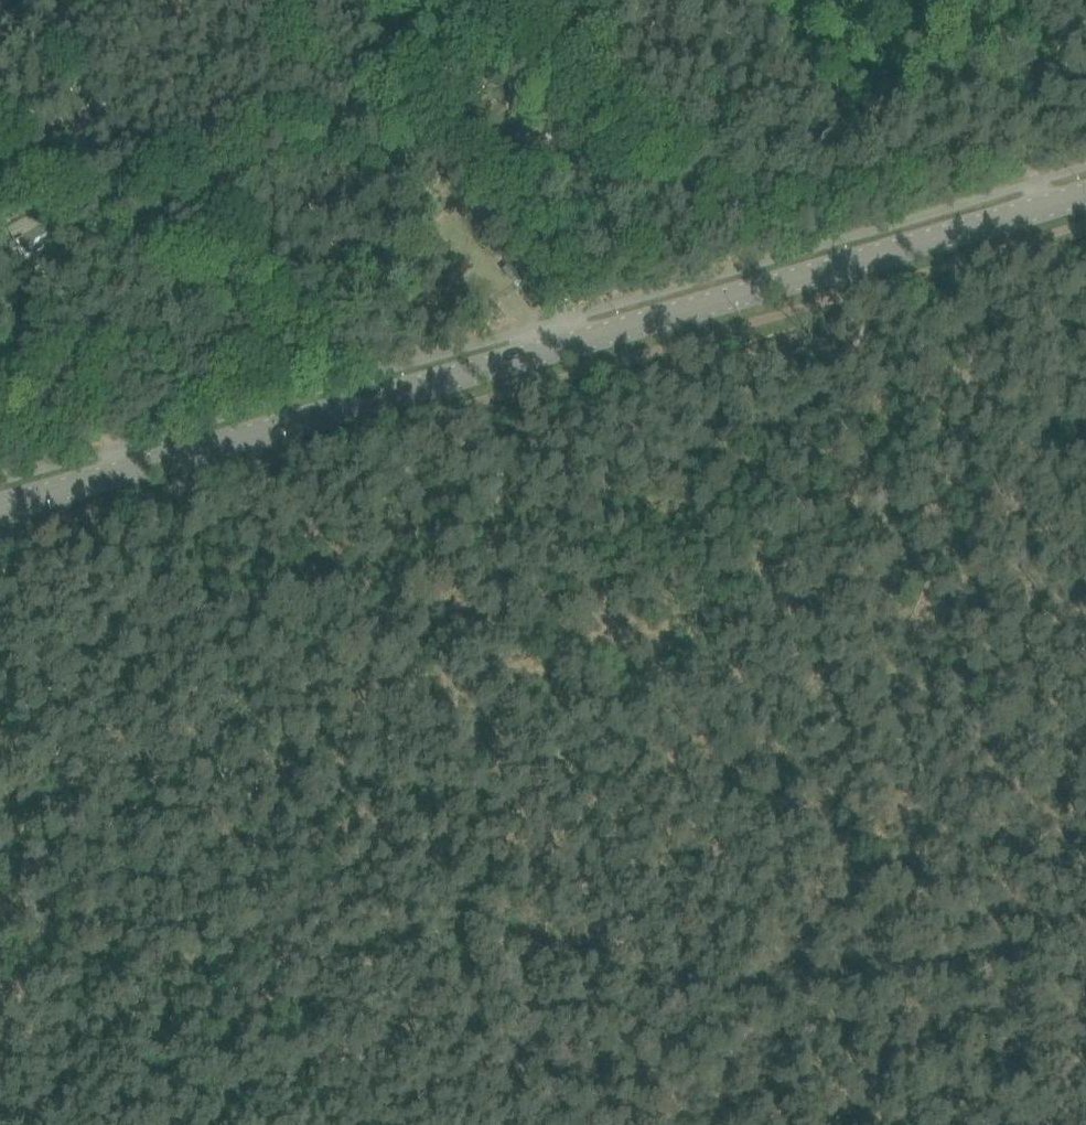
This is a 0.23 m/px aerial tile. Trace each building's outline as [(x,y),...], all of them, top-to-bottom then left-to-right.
[(55,214),(43,220),(55,244),(67,238),(55,214)] [(45,227),(16,242),(25,257),(53,242),(45,227)] [(565,298),(565,300),(568,300),(568,299),(575,297),(573,290),(565,292),(566,294),(564,294),(565,298)] [(573,399),(569,400),(563,402),(566,413),(576,410),(573,399)]
